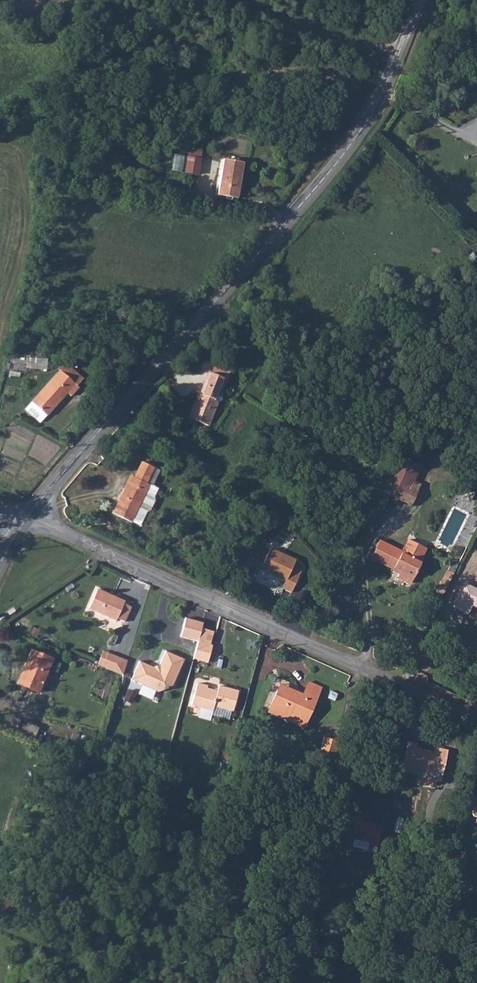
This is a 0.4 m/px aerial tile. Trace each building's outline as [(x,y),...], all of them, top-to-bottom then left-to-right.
[(186,155),(184,173),(198,174),(200,157),(186,155)] [(235,198),(241,162),(221,158),(215,195),(235,198)] [(28,369),(47,370),(48,359),(29,357),(28,369)] [(60,368),(57,372),(73,387),(80,380),(68,370),(60,368)] [(218,379),(221,371),(211,368),(208,375),(218,379)] [(186,422),(204,428),(213,403),(217,392),(224,373),(221,371),(218,379),(208,375),(204,387),(201,386),(197,398),(195,397),(186,422)] [(57,372),(25,408),(39,422),(63,396),(66,399),(75,389),(73,387),(57,372)] [(227,374),(224,373),(217,392),(220,394),(227,374)] [(216,404),(213,403),(204,428),(206,429),(216,404)] [(391,470),(396,472),(413,479),(418,468),(394,458),(391,470)] [(145,492),(149,484),(144,482),(152,466),(141,461),(134,477),(130,475),(112,512),(131,521),(145,492)] [(413,479),(396,472),(388,492),(405,499),(413,479)] [(413,479),(405,499),(412,502),(420,482),(413,479)] [(153,495),(156,488),(149,484),(145,492),(153,495)] [(145,492),(131,521),(139,525),(145,511),(149,509),(154,500),(153,495),(145,492)] [(411,557),(418,544),(408,539),(403,548),(401,548),(399,552),(378,540),(369,557),(392,570),(393,568),(399,571),(396,576),(408,583),(420,561),(411,557)] [(422,558),(420,557),(425,548),(418,544),(411,557),(420,561),(422,558)] [(286,581),(283,590),(292,594),(300,576),(291,572),(296,561),(270,550),(261,570),(286,581)] [(447,567),(436,592),(442,595),(453,570),(447,567)] [(476,606),(476,589),(463,582),(452,605),(467,613),(472,603),(476,606)] [(97,589),(88,610),(116,622),(117,618),(125,622),(131,608),(123,604),(124,601),(97,589)] [(179,637),(198,642),(202,628),(203,623),(184,617),(179,637)] [(214,632),(202,628),(198,642),(193,658),(208,663),(213,646),(210,645),(214,632)] [(52,659),(30,650),(17,683),(38,692),(52,659)] [(103,651),(98,664),(122,674),(127,660),(103,651)] [(154,667),(139,661),(130,681),(154,691),(171,686),(183,659),(165,651),(160,664),(154,667)] [(198,682),(192,704),(213,710),(214,705),(233,710),(239,690),(219,685),(218,690),(207,687),(208,685),(198,682)] [(266,712),(303,728),(321,688),(307,682),(302,693),(279,683),(266,712)] [(127,690),(122,700),(129,703),(134,693),(127,690)] [(26,727),(15,722),(10,732),(22,738),(26,727)] [(409,774),(424,777),(428,759),(433,760),(434,751),(414,747),(415,744),(407,742),(401,770),(409,771),(409,774)] [(435,748),(434,751),(433,760),(428,759),(424,777),(441,781),(447,751),(435,748)] [(351,845),(359,846),(364,823),(360,822),(361,818),(351,816),(346,838),(353,839),(351,845)] [(382,827),(364,823),(359,846),(377,850),(382,827)] [(330,873),(333,858),(323,855),(320,871),(330,873)]
